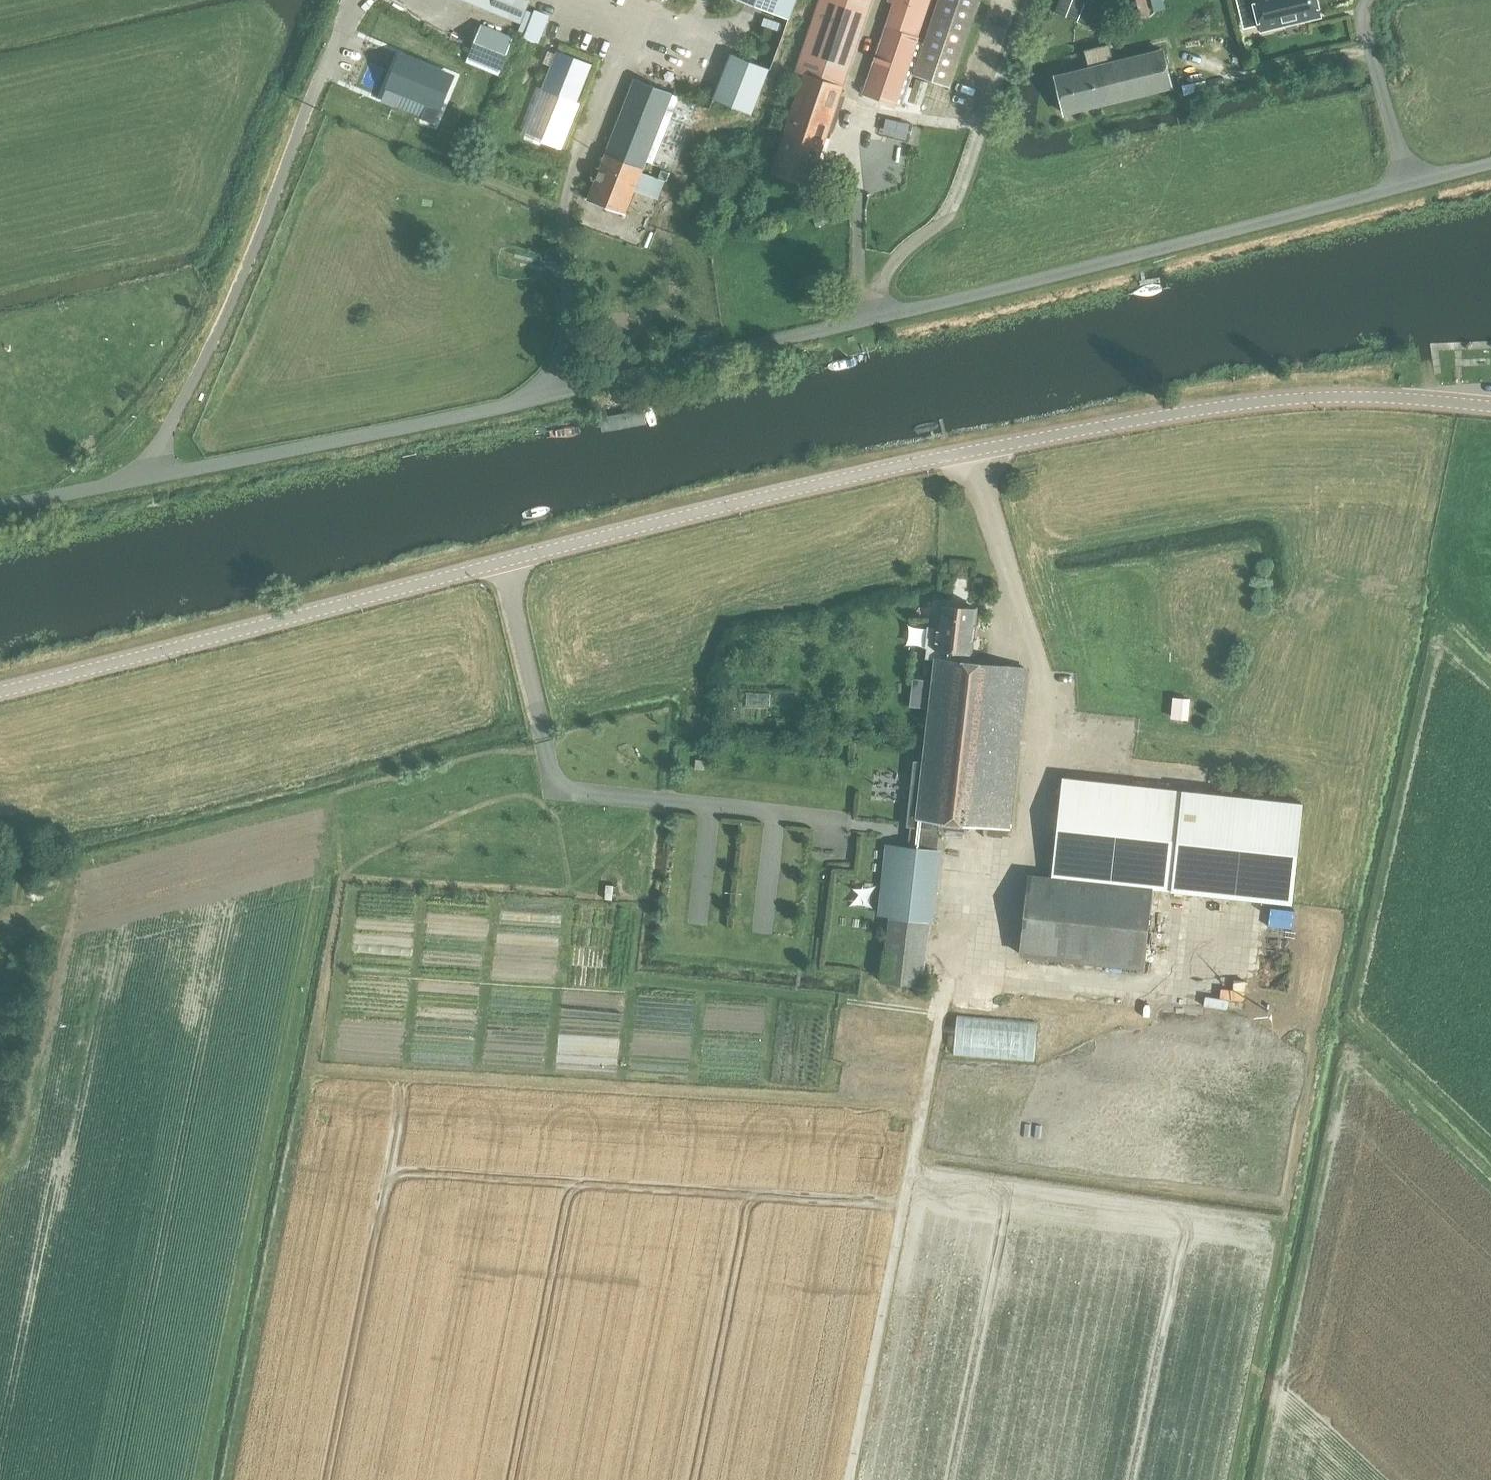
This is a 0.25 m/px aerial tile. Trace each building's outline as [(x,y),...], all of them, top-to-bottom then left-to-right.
[(520,21),(529,0),(467,0),(520,21)] [(787,17),(794,0),(744,0),(787,17)] [(794,69),(804,73),(771,170),(809,183),(870,0),(817,0),(794,69)] [(862,92),(896,104),(931,0),(887,0),(892,2),(862,92)] [(950,86),(979,0),(937,0),(913,73),(950,86)] [(1053,12),(1087,25),(1096,2),(1092,0),(1058,0),(1053,12)] [(1151,12),(1149,0),(1139,0),(1141,13),(1151,12)] [(1153,8),(1167,4),(1166,0),(1151,0),(1153,8)] [(1316,0),(1238,0),(1243,23),(1259,19),(1261,29),(1319,16),(1316,0)] [(481,25),(468,58),(499,70),(512,37),(481,25)] [(1163,47),(1109,61),(1107,55),(1112,54),(1109,43),(1084,49),(1088,66),(1053,75),(1063,113),(1172,86),(1163,47)] [(399,49),(387,80),(428,96),(422,112),(435,117),(454,70),(399,49)] [(557,50),(543,87),(575,99),(589,63),(557,50)] [(751,114),(769,68),(731,53),(714,99),(751,114)] [(656,200),(663,183),(640,174),(672,92),(634,77),(587,198),(625,213),(633,191),(656,200)] [(916,79),(908,101),(920,105),(927,82),(916,79)] [(909,134),(912,120),(888,114),(884,128),(909,134)] [(822,212),(813,215),(817,226),(826,222),(822,212)] [(947,650),(946,659),(936,658),(933,680),(966,684),(968,662),(975,608),(942,604),(937,648),(947,650)] [(889,916),(930,921),(938,849),(936,849),(938,829),(966,832),(967,823),(1009,828),(1009,827),(1027,668),(968,662),(966,684),(933,680),(932,687),(923,686),(922,696),(931,697),(923,761),(914,760),(906,826),(915,827),(913,846),(897,844),(897,845),(889,844),(882,916),(889,916)] [(1189,698),(1172,696),(1170,717),(1188,719),(1189,698)] [(1304,803),(1181,789),(1060,774),(1049,874),(1029,872),(1019,953),(1139,967),(1148,886),(1169,888),(1292,903),(1304,803)] [(1036,1056),(1038,1016),(958,1012),(956,1052),(1036,1056)]
